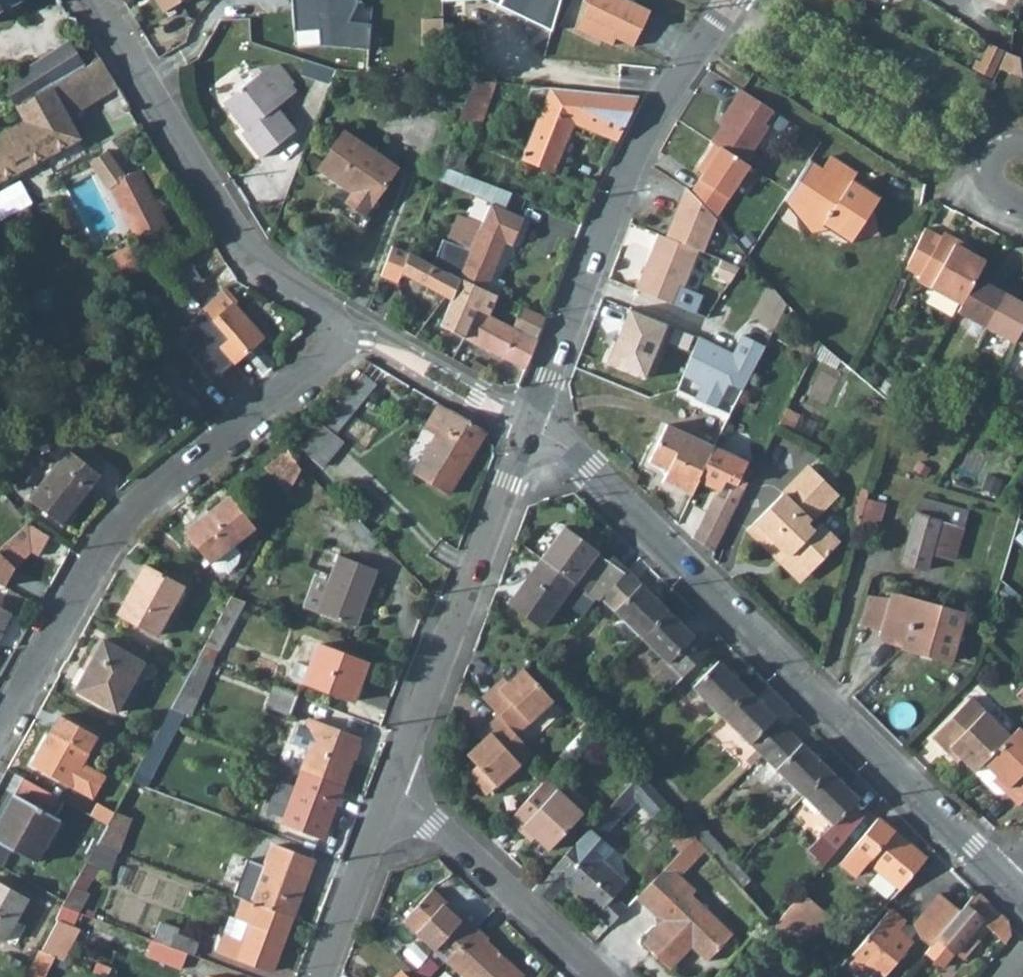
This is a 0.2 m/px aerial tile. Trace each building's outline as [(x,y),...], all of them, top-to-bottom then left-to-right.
[(22,0),(0,0),(0,11),(22,0)] [(163,12),(183,0),(156,0),(163,12)] [(371,48),(375,0),(296,0),(294,27),(322,29),(321,44),(371,48)] [(628,0),(583,0),(582,1),(588,3),(577,28),(612,45),(615,37),(633,45),(650,10),(628,0)] [(442,17),(421,18),(422,73),(442,73),(442,17)] [(6,80),(17,105),(52,86),(85,66),(69,42),(6,80)] [(1000,69),(1022,77),(1022,58),(1006,52),(1000,69)] [(70,121),(80,115),(77,111),(119,86),(100,57),(85,66),(52,86),(70,121)] [(294,130),(270,99),(292,83),(277,64),(252,69),(256,75),(224,101),(245,129),(241,132),(260,156),(294,130)] [(480,127),(496,82),(473,79),(459,118),(480,127)] [(270,99),(275,105),(296,88),(292,83),(270,99)] [(526,99),(542,105),(549,87),(531,85),(526,99)] [(4,177),(44,156),(79,138),(70,121),(52,86),(17,105),(26,124),(0,136),(0,179),(4,177)] [(617,141),(638,96),(549,87),(542,105),(521,157),(554,170),(574,123),(617,141)] [(735,105),(711,141),(714,143),(745,163),(769,126),(765,124),(773,110),(741,89),(731,103),(735,105)] [(371,205),(396,167),(344,131),(317,168),(352,192),(337,214),(356,227),(365,213),(371,205)] [(708,165),(691,192),(715,217),(749,166),(745,163),(714,143),(702,162),(708,165)] [(448,146),(441,165),(461,172),(468,153),(448,146)] [(91,161),(109,188),(110,186),(114,184),(141,238),(161,227),(153,211),(159,208),(146,183),(141,186),(133,171),(124,177),(106,150),(91,161)] [(799,207),(795,213),(820,230),(824,224),(851,242),(852,239),(872,235),(876,228),(872,209),(879,198),(852,180),(856,173),(830,155),(821,168),(809,160),(784,198),(799,207)] [(4,177),(7,183),(47,162),(44,156),(4,177)] [(503,209),(510,192),(461,172),(441,165),(435,182),(468,195),(490,204),(503,209)] [(146,183),(139,168),(133,171),(141,186),(146,183)] [(110,186),(139,244),(170,229),(159,208),(153,211),(161,227),(141,238),(114,184),(110,186)] [(677,221),(671,238),(698,249),(703,251),(716,218),(715,217),(691,192),(686,187),(673,220),(677,221)] [(490,204),(481,223),(458,213),(447,239),(442,238),(432,264),(459,278),(484,289),(489,279),(504,243),(511,245),(523,218),(503,209),(490,204)] [(365,213),(370,217),(376,209),(371,205),(365,213)] [(677,221),(673,220),(666,236),(671,238),(677,221)] [(919,275),(917,279),(961,303),(976,277),(985,260),(968,251),(954,243),(957,239),(943,231),(941,236),(925,227),(905,268),(919,275)] [(644,269),(636,289),(695,313),(702,295),(683,287),(698,249),(671,238),(666,236),(659,233),(652,249),(657,251),(649,271),(644,269)] [(221,256),(210,238),(182,254),(194,272),(221,256)] [(971,246),(957,239),(954,243),(968,251),(971,246)] [(129,245),(101,259),(113,283),(141,269),(139,265),(115,277),(112,271),(109,273),(107,268),(109,266),(107,261),(131,249),(129,245)] [(432,264),(408,251),(392,245),(380,276),(397,282),(401,272),(450,299),(451,299),(459,278),(432,264)] [(112,271),(115,277),(139,265),(131,249),(107,261),(109,266),(107,268),(109,273),(112,271)] [(657,251),(652,249),(644,269),(649,271),(657,251)] [(164,264),(183,292),(200,280),(194,272),(182,254),(164,264)] [(729,281),(739,265),(721,258),(716,270),(719,277),(729,281)] [(985,326),(1007,286),(996,280),(993,286),(976,277),(961,303),(957,311),(985,326)] [(497,295),(484,289),(459,278),(451,299),(450,299),(440,324),(464,337),(476,308),(489,315),(497,295)] [(497,295),(499,296),(503,287),(489,279),(484,289),(497,295)] [(985,326),(1014,342),(1015,340),(1022,325),(1022,303),(1015,299),(1019,293),(1007,286),(985,326)] [(219,346),(233,362),(263,336),(223,290),(203,308),(210,317),(228,338),(219,346)] [(537,340),(546,316),(520,305),(512,327),(537,340)] [(512,327),(489,315),(476,308),(464,337),(527,369),(537,340),(512,327)] [(228,338),(210,317),(207,327),(219,346),(228,338)] [(1015,340),(1022,344),(1022,325),(1015,340)] [(818,341),(811,357),(835,368),(839,359),(818,341)] [(699,348),(674,393),(695,405),(720,360),(699,348)] [(322,423),(334,433),(376,385),(363,374),(357,381),(322,423)] [(724,387),(713,410),(727,417),(738,394),(724,387)] [(790,430),(798,414),(785,407),(777,423),(790,430)] [(413,471),(449,493),(486,431),(450,409),(413,471)] [(302,449),(321,466),(342,440),(334,433),(322,423),(302,449)] [(666,470),(661,480),(691,494),(698,479),(713,445),(665,423),(648,461),(666,470)] [(713,445),(698,479),(719,488),(720,486),(724,478),(735,483),(745,460),(713,445)] [(28,498),(62,525),(90,489),(89,489),(101,474),(70,449),(58,464),(56,462),(28,498)] [(265,466),(288,491),(301,469),(294,458),(288,449),(265,466)] [(775,555),(782,548),(808,572),(808,573),(838,541),(819,523),(812,530),(806,524),(837,492),(808,464),(747,528),(775,555)] [(720,486),(731,492),(735,483),(724,478),(720,486)] [(862,485),(851,522),(858,524),(866,497),(869,487),(862,485)] [(184,530),(209,562),(216,570),(229,571),(239,564),(240,552),(233,543),(254,527),(229,495),(184,530)] [(714,497),(694,536),(711,547),(732,506),(714,497)] [(858,524),(877,529),(885,502),(866,497),(858,524)] [(919,498),(900,563),(925,570),(930,554),(939,522),(962,528),(966,512),(919,498)] [(939,522),(930,554),(953,560),(962,528),(939,522)] [(28,523),(6,541),(0,547),(0,555),(13,569),(30,553),(38,555),(49,536),(28,523)] [(565,525),(541,558),(574,582),(598,600),(601,596),(626,570),(612,555),(608,561),(596,552),(598,550),(565,525)] [(782,548),(775,555),(800,580),(808,572),(782,548)] [(317,611),(355,625),(376,568),(339,554),(329,580),(317,611)] [(541,558),(508,603),(541,628),(574,582),(541,558)] [(117,613),(157,635),(184,585),(144,563),(117,613)] [(626,570),(601,596),(642,637),(668,611),(626,570)] [(318,576),(306,607),(317,611),(329,580),(318,576)] [(882,629),(880,638),(903,645),(902,647),(950,660),(964,613),(892,593),(889,604),(882,629)] [(198,657),(212,662),(218,647),(218,648),(244,600),(232,595),(231,595),(198,657)] [(882,629),(889,604),(867,598),(860,623),(882,629)] [(1,632),(1,631),(11,612),(0,606),(0,634),(1,632)] [(668,611),(642,637),(669,663),(682,676),(708,650),(668,611)] [(77,690),(115,712),(143,661),(102,639),(92,658),(94,659),(77,690)] [(302,680),(354,700),(368,662),(317,643),(308,665),(302,680)] [(170,708),(185,713),(191,715),(212,662),(198,657),(191,671),(170,708)] [(308,665),(296,660),(290,675),(302,680),(308,665)] [(718,660),(692,686),(722,716),(748,690),(718,660)] [(669,663),(654,678),(667,691),(682,676),(669,663)] [(516,733),(552,699),(523,667),(508,681),(500,689),(495,684),(482,696),(499,714),(516,733)] [(508,681),(503,676),(495,684),(500,689),(508,681)] [(266,704),(290,713),(297,694),(274,685),(266,704)] [(748,690),(722,716),(761,755),(787,728),(748,690)] [(970,696),(931,735),(945,750),(949,746),(960,757),(974,770),(982,761),(1009,735),(970,696)] [(164,719),(178,724),(185,713),(170,708),(164,719)] [(481,788),(490,779),(495,785),(532,751),(516,733),(499,714),(485,727),(490,731),(481,739),(466,753),(476,764),(467,773),(481,788)] [(58,715),(31,765),(92,799),(105,775),(81,762),(96,735),(58,715)] [(131,780),(146,786),(178,724),(164,719),(149,747),(131,780)] [(301,771),(341,786),(359,738),(309,719),(304,733),(305,733),(313,736),(309,749),(301,771)] [(982,761),(996,775),(1007,786),(1003,789),(1018,804),(1022,798),(1022,731),(1018,726),(1009,735),(982,761)] [(490,731),(485,727),(477,734),(481,739),(490,731)] [(787,728),(761,755),(802,796),(802,795),(828,770),(787,728)] [(305,733),(301,746),(309,749),(313,736),(305,733)] [(945,750),(956,761),(960,757),(949,746),(945,750)] [(828,770),(802,795),(831,824),(819,837),(823,836),(835,847),(863,816),(858,817),(849,809),(860,797),(858,796),(856,794),(854,793),(852,791),(850,790),(848,790),(828,770)] [(282,822),(322,837),(341,786),(301,771),(300,771),(282,822)] [(640,772),(616,799),(627,809),(638,797),(653,815),(667,803),(653,786),(640,772)] [(996,775),(992,778),(1003,789),(1007,786),(996,775)] [(0,819),(0,842),(34,861),(58,817),(50,812),(58,797),(23,777),(0,819)] [(545,778),(508,818),(520,829),(523,825),(535,836),(548,848),(582,811),(545,778)] [(481,788),(486,793),(495,785),(490,779),(481,788)] [(107,824),(114,811),(97,802),(90,814),(107,824)] [(686,809),(677,816),(685,824),(688,828),(696,820),(686,809)] [(97,842),(117,850),(130,817),(114,810),(114,811),(107,824),(97,842)] [(900,888),(926,857),(877,817),(839,862),(853,873),(865,859),(887,878),(900,888)] [(696,820),(688,828),(695,836),(706,848),(727,871),(734,863),(696,820)] [(685,824),(675,832),(687,844),(695,836),(688,828),(685,824)] [(523,825),(520,829),(531,839),(535,836),(523,825)] [(537,882),(533,888),(548,901),(565,883),(598,913),(614,895),(627,881),(591,848),(600,837),(589,827),(573,845),(537,882)] [(675,832),(671,836),(684,848),(687,844),(675,832)] [(670,968),(691,945),(707,960),(733,933),(692,893),(696,889),(680,875),(706,848),(695,836),(687,844),(684,848),(637,897),(655,915),(659,914),(664,919),(662,921),(648,936),(642,942),(670,968)] [(79,874),(91,879),(99,865),(110,870),(117,850),(97,842),(79,874)] [(233,894),(242,897),(292,916),(313,860),(271,844),(264,864),(246,858),(233,894)] [(734,863),(727,871),(740,887),(748,879),(734,863)] [(72,886),(85,890),(91,879),(79,874),(72,886)] [(890,898),(900,888),(887,878),(878,889),(890,898)] [(3,940),(27,896),(0,881),(0,938),(3,940)] [(77,911),(78,911),(89,892),(85,890),(72,886),(64,900),(61,905),(77,911)] [(434,949),(445,938),(456,948),(477,926),(465,915),(463,916),(461,919),(444,903),(447,901),(433,888),(403,920),(434,949)] [(930,945),(925,951),(942,965),(954,950),(981,919),(987,925),(1005,943),(1011,935),(1008,920),(992,905),(977,890),(960,909),(930,945)] [(811,900),(800,891),(774,925),(783,935),(811,900)] [(930,945),(960,909),(940,892),(914,922),(922,938),(930,945)] [(614,895),(598,913),(610,925),(627,907),(614,895)] [(216,949),(265,967),(271,970),(279,949),(292,916),(242,897),(235,916),(248,922),(241,942),(222,934),(216,949)] [(811,900),(783,935),(802,954),(832,916),(811,900)] [(463,916),(447,901),(444,903),(461,919),(463,916)] [(55,955),(63,959),(80,927),(72,924),(77,911),(61,905),(56,918),(57,918),(41,949),(55,955)] [(861,971),(865,966),(874,955),(889,968),(911,945),(896,932),(906,921),(891,908),(850,954),(847,958),(861,971)] [(235,916),(229,914),(222,934),(241,942),(248,922),(235,916)] [(659,914),(655,915),(656,924),(646,933),(648,936),(662,921),(664,919),(659,914)] [(981,919),(954,950),(963,958),(976,942),(976,936),(987,925),(981,919)] [(153,939),(194,954),(199,940),(176,932),(178,927),(160,920),(153,939)] [(524,974),(488,940),(489,938),(477,926),(456,948),(445,960),(464,976),(522,976),(524,974)] [(55,955),(41,949),(25,976),(44,976),(55,955)] [(0,969),(12,975),(21,960),(9,954),(0,969)] [(877,976),(882,976),(889,968),(874,955),(865,966),(877,976)] [(399,968),(390,976),(408,976),(399,968)]
